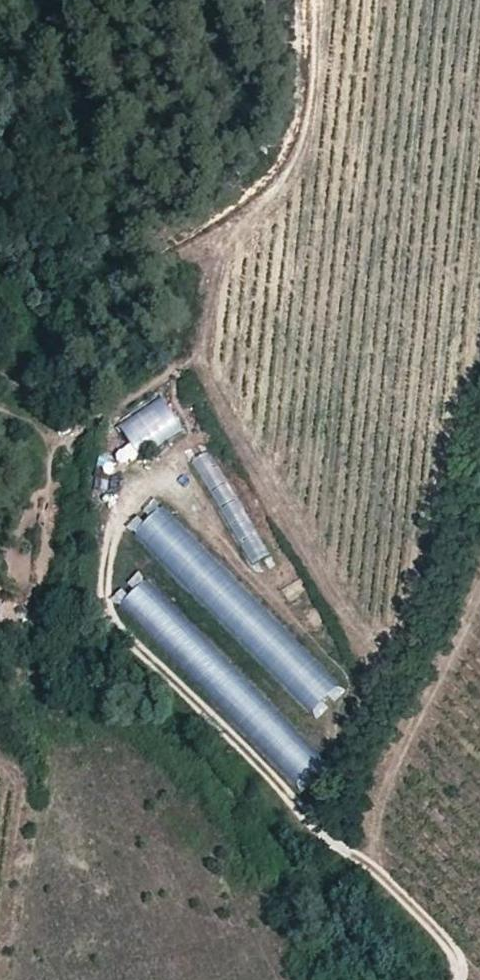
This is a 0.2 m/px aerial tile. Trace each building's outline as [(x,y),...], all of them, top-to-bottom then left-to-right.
[(164,398),(114,426),(134,460),(183,432),(164,398)] [(217,450),(197,459),(245,569),(265,560),(217,450)] [(159,503),(131,530),(207,609),(235,583),(159,503)] [(292,566),(277,573),(286,593),(301,586),(292,566)] [(147,573),(117,597),(198,698),(214,685),(203,671),(217,659),(147,573)] [(285,654),(291,664),(279,672),(303,712),(336,692),(306,642),(285,654)]
